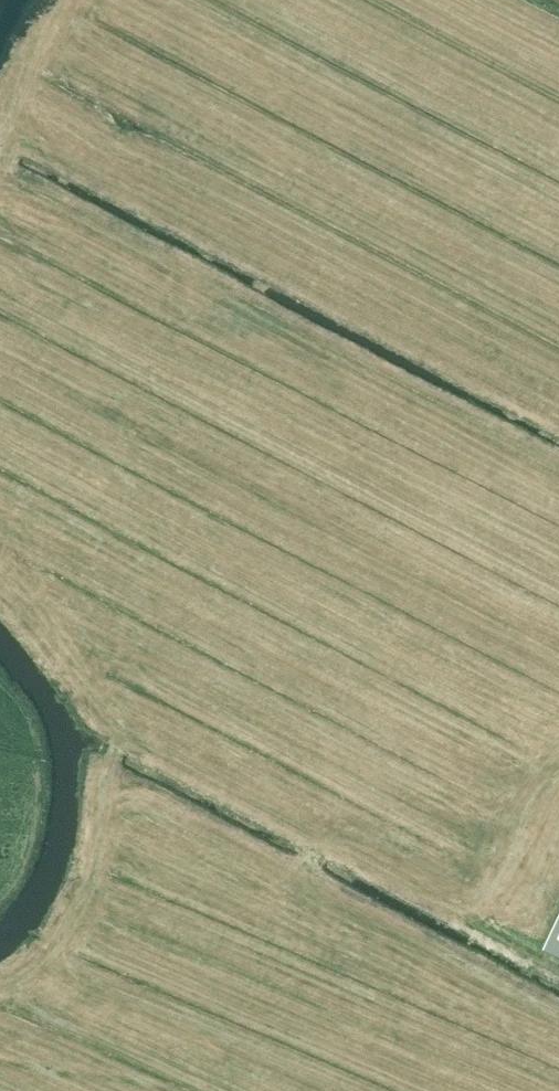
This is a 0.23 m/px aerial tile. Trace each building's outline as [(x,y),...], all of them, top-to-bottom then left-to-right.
[(542,950),(558,958),(558,914),(542,950)]
